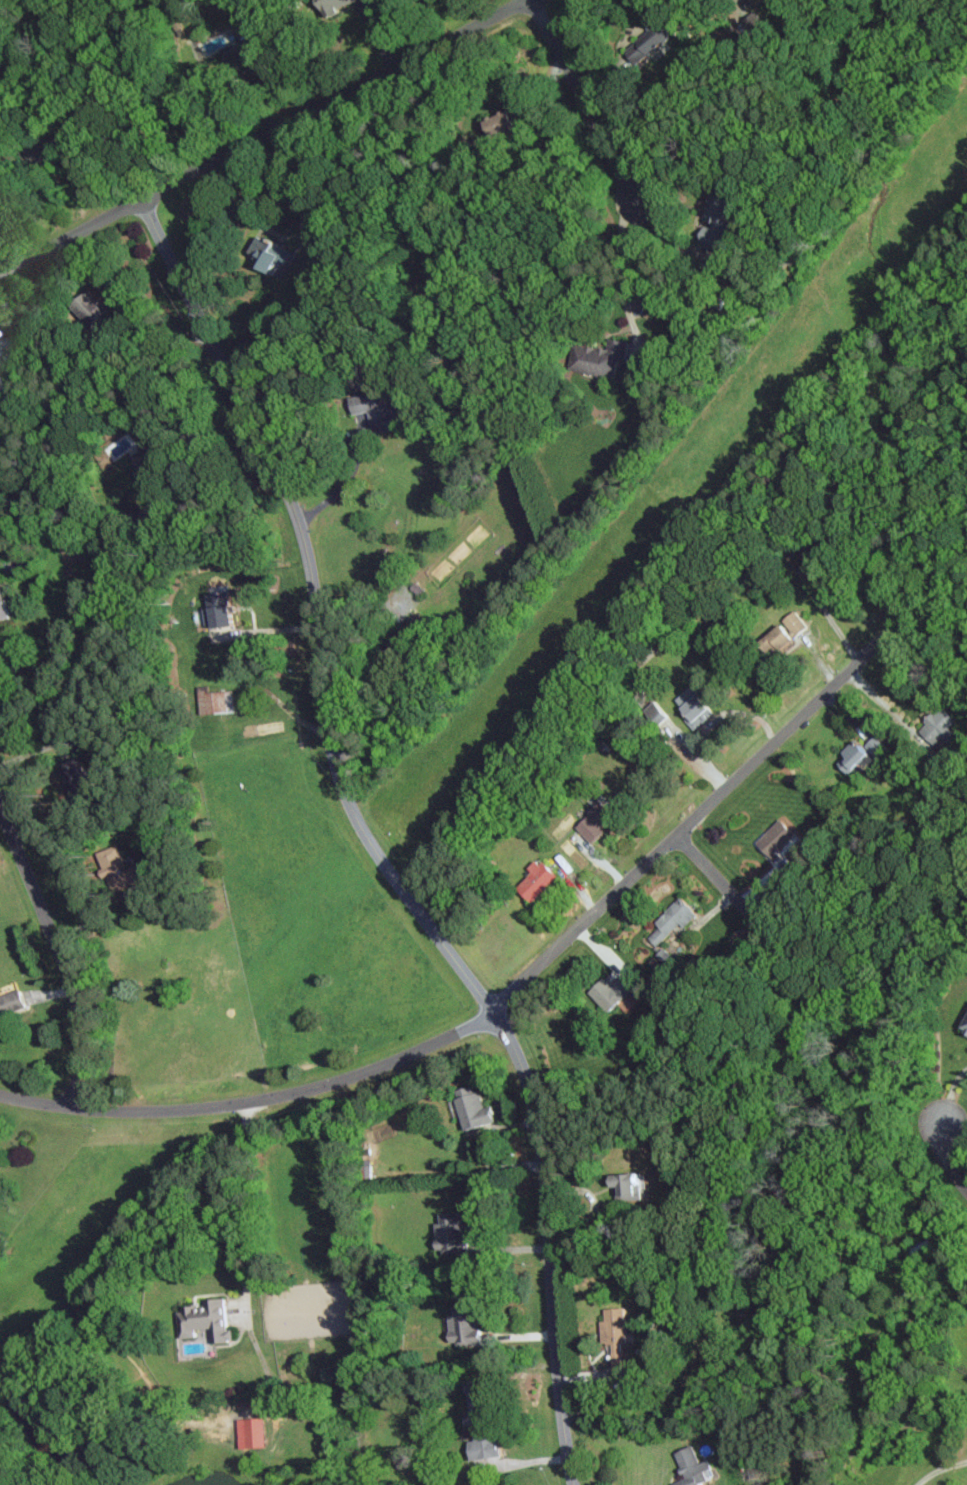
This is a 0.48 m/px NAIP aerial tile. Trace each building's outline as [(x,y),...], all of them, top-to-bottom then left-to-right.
[(326,17),(339,13),(337,6),(357,0),(321,0),(326,17)] [(658,20),(614,45),(625,65),(670,39),(658,20)] [(492,134),(519,125),(513,108),(487,117),(492,134)] [(725,197),(704,195),(702,225),(696,224),(695,241),(721,243),(725,197)] [(254,266),(272,276),(279,262),(285,265),(292,251),(259,233),(249,251),(258,257),(254,266)] [(575,343),(571,370),(615,377),(617,358),(621,359),(624,340),(608,337),(606,348),(575,343)] [(388,408),(383,386),(366,390),(366,393),(348,397),(352,414),(368,411),(372,432),(401,425),(397,407),(388,408)] [(10,613),(0,589),(0,618),(10,613)] [(225,591),(202,592),(203,625),(227,624),(225,591)] [(753,641),(766,658),(806,627),(792,609),(778,620),(780,621),(753,641)] [(230,689),(205,692),(204,685),(193,686),(196,714),(232,711),(230,689)] [(672,697),(690,727),(708,715),(690,686),(672,697)] [(920,727),(929,742),(958,724),(945,704),(922,718),(926,723),(920,727)] [(846,774),(856,760),(859,762),(866,752),(849,740),(832,763),(846,774)] [(572,825),(588,842),(614,818),(598,800),(572,825)] [(794,834),(777,819),(753,845),(769,861),(794,834)] [(96,850),(108,889),(129,883),(117,844),(96,850)] [(537,860),(511,886),(529,903),(554,876),(537,860)] [(697,914),(682,895),(651,919),(658,927),(646,937),(654,947),(697,914)] [(606,1012),(627,989),(615,978),(609,985),(599,976),(584,992),(606,1012)] [(23,1010),(17,990),(0,995),(0,1017),(23,1010)] [(966,1035),(966,1003),(956,1030),(966,1035)] [(494,1121),(488,1100),(480,1102),(477,1091),(473,1092),(471,1084),(451,1090),(462,1130),(494,1121)] [(611,1202),(643,1198),(640,1172),(602,1176),(603,1187),(610,1186),(611,1202)] [(461,1251),(460,1217),(431,1219),(433,1252),(461,1251)] [(208,1342),(225,1341),(223,1298),(200,1299),(200,1305),(179,1307),(180,1320),(177,1320),(178,1338),(191,1337),(191,1329),(207,1328),(208,1342)] [(475,1342),(472,1305),(450,1307),(451,1314),(445,1315),(448,1344),(475,1342)] [(623,1365),(620,1307),(601,1308),(601,1320),(597,1320),(598,1344),(609,1343),(610,1365),(623,1365)] [(261,1447),(261,1418),(236,1418),(237,1448),(261,1447)] [(469,1438),(468,1459),(497,1461),(498,1439),(469,1438)] [(697,1463),(689,1445),(670,1453),(680,1478),(667,1483),(667,1484),(702,1484),(713,1480),(704,1459),(697,1463)]
